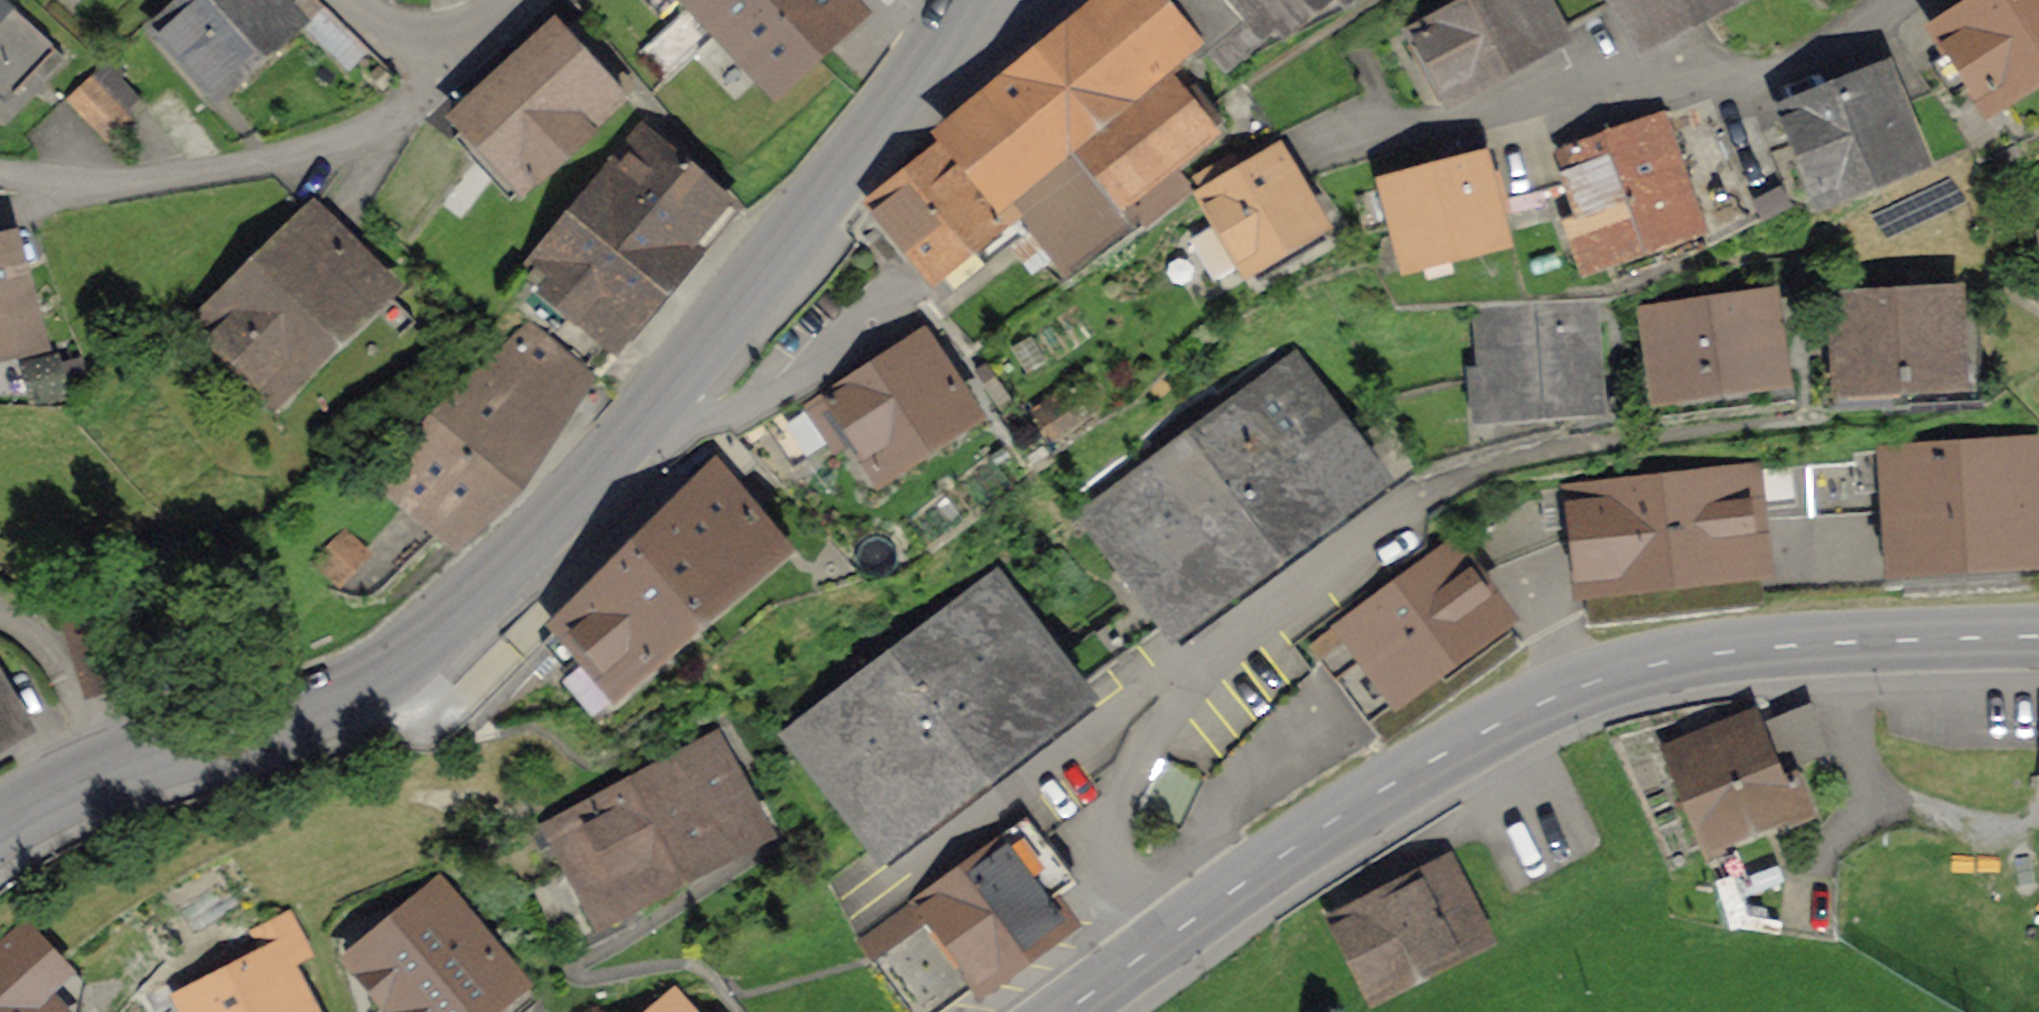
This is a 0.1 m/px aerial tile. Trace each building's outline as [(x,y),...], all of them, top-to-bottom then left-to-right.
[(280,0),(195,0),(158,42),(223,100),(299,16),(280,0)] [(718,5),(800,89),(891,2),(890,0),(723,0),(718,5)] [(1146,0),(1114,0),(942,138),(955,149),(996,208),(1075,142),(1171,69),(1189,53),(1146,0)] [(1252,70),(1375,0),(1183,0),(1252,70)] [(1557,0),(1460,0),(1415,23),(1449,92),(1572,30),(1557,0)] [(1914,37),(1968,140),(2038,103),(2038,0),(1985,0),(1914,37)] [(0,8),(0,77),(18,94),(53,56),(0,8)] [(612,118),(546,37),(439,123),(506,205),(612,118)] [(1171,69),(1075,142),(1123,205),(1219,132),(1171,69)] [(110,71),(84,98),(117,129),(143,101),(110,71)] [(1928,177),(1898,77),(1754,119),(1784,219),(1928,177)] [(741,223),(626,132),(493,298),(608,389),(741,223)] [(1707,258),(1672,143),(1553,179),(1587,293),(1707,258)] [(955,149),(871,208),(923,282),(1007,223),(996,208),(955,149)] [(1280,153),(1191,193),(1238,296),(1327,256),(1280,153)] [(1482,170),(1377,195),(1398,280),(1502,255),(1482,170)] [(386,291),(312,214),(199,321),(273,399),(386,291)] [(0,248),(0,351),(36,343),(14,245),(0,248)] [(1974,300),(1817,305),(1820,421),(1978,416),(1974,300)] [(1779,307),(1630,320),(1639,416),(1788,403),(1779,307)] [(1588,318),(1469,321),(1471,429),(1591,427),(1588,318)] [(497,542),(608,389),(526,329),(414,482),(497,542)] [(959,433),(914,346),(797,406),(842,493),(959,433)] [(1380,518),(1294,381),(1076,516),(1163,653),(1380,518)] [(1081,388),(1040,418),(1059,444),(1100,415),(1081,388)] [(2025,446),(1875,448),(1877,590),(2028,587),(2025,446)] [(1773,468),(1569,493),(1583,611),(1787,587),(1773,468)] [(788,568),(704,477),(531,634),(615,725),(788,568)] [(1506,647),(1451,553),(1316,630),(1371,725),(1506,647)] [(1070,687),(977,580),(777,753),(871,859),(1070,687)] [(112,617),(68,631),(90,696),(134,682),(112,617)] [(1222,695),(1169,751),(1218,784),(1317,692),(1283,636),(1222,695)] [(27,756),(0,700),(0,769),(27,756)] [(1759,721),(1659,763),(1700,859),(1800,817),(1759,721)] [(720,728),(520,839),(574,935),(773,824),(720,728)] [(1094,926),(1024,827),(915,905),(986,1003),(1094,926)] [(1328,918),(1316,923),(1350,1004),(1489,946),(1456,865),(1328,918)] [(444,892),(358,962),(399,1011),(500,1011),(526,991),(444,892)] [(873,951),(923,926),(914,907),(864,932),(873,951)] [(311,959),(289,918),(257,935),(270,959),(191,1000),(197,1011),(301,1011),(281,974),(311,959)] [(0,986),(0,1011),(84,1011),(90,1006),(39,951),(0,986)] [(654,1011),(691,1011),(674,994),(654,1011)]
